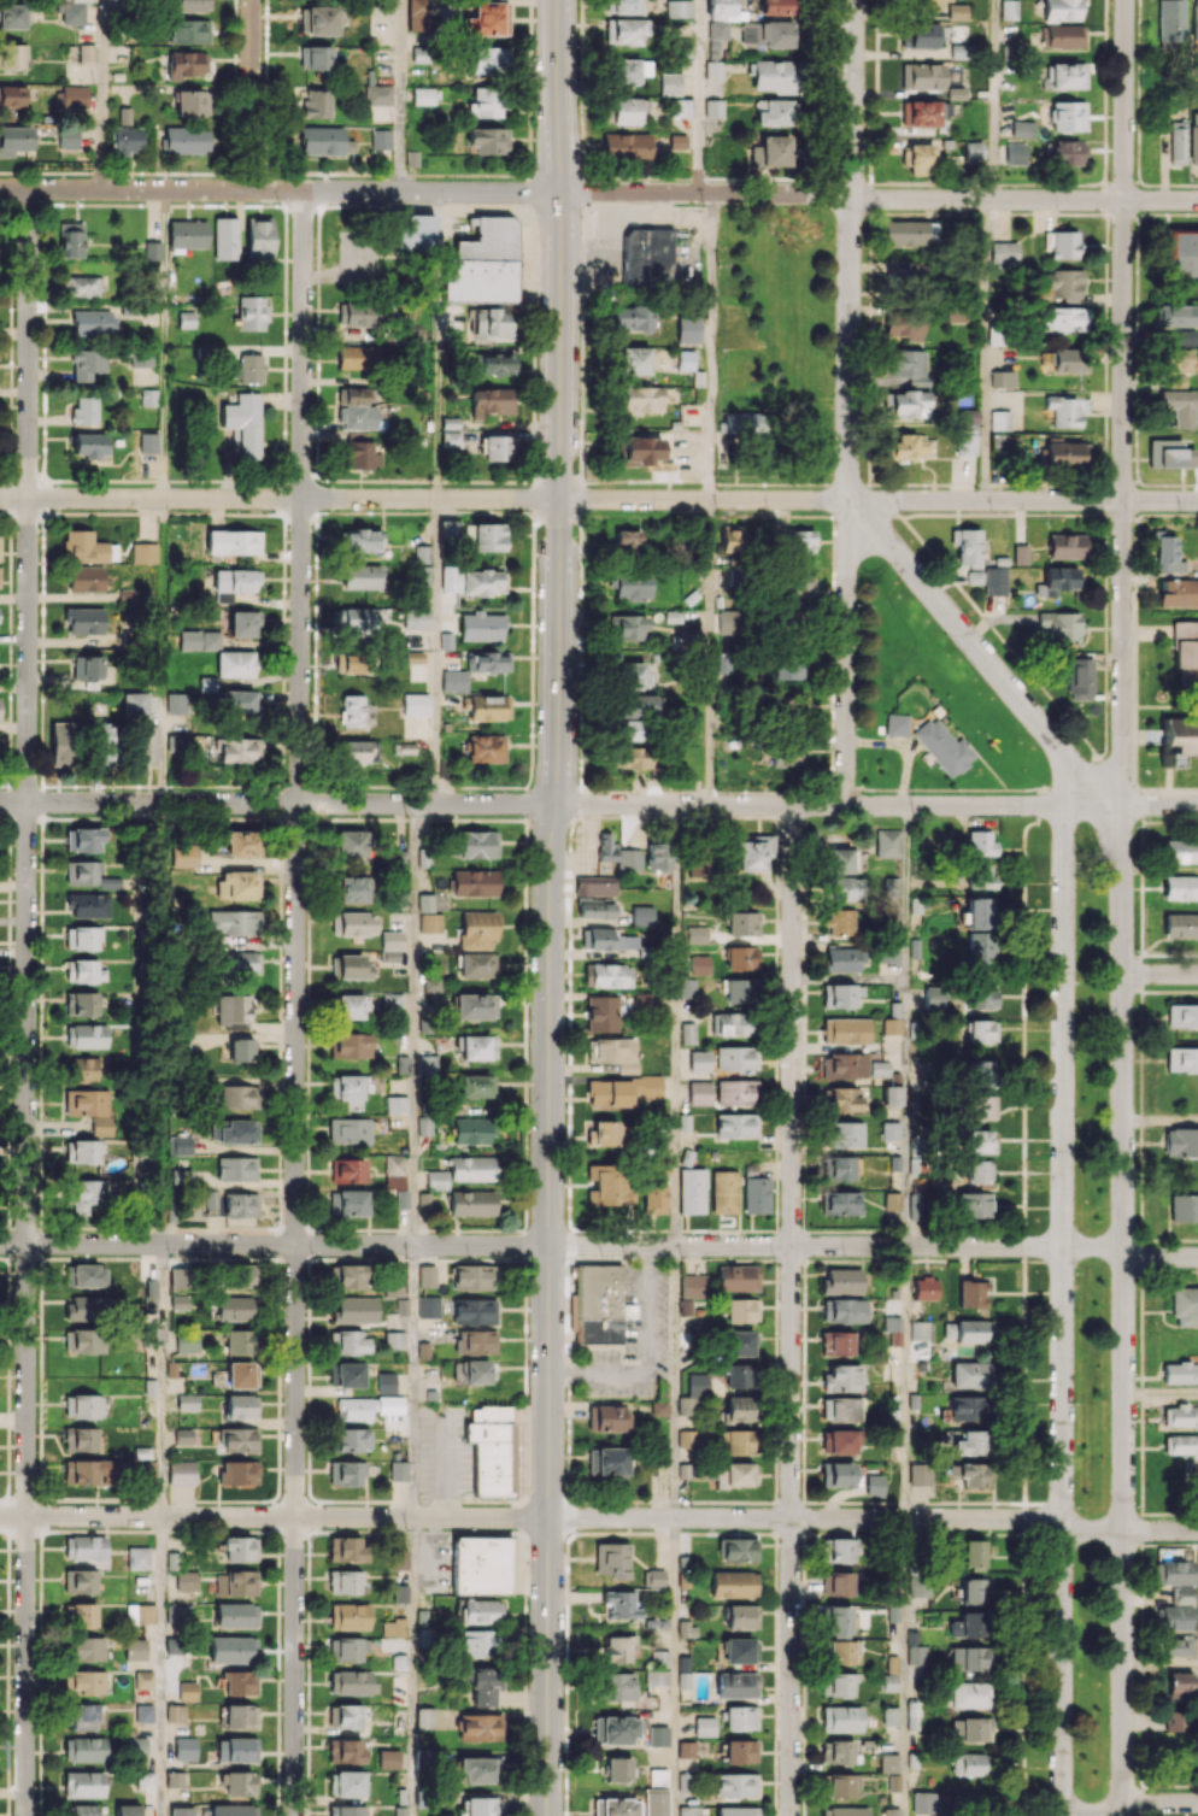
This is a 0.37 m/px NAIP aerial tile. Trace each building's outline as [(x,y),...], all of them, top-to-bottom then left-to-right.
[(167,11),(209,12),(209,0),(167,0),(167,11)] [(428,0),(408,0),(407,30),(428,31),(428,0)] [(639,0),(606,0),(606,14),(639,14),(639,0)] [(665,0),(665,17),(690,17),(690,0),(676,0),(665,0)] [(732,18),(732,0),(706,0),(707,18),(732,18)] [(790,15),(790,0),(760,0),(760,14),(790,15)] [(910,11),(939,10),(939,0),(910,0),(910,11)] [(1016,0),(1001,0),(1001,19),(1016,19),(1016,0)] [(1080,21),(1080,0),(1043,0),(1043,20),(1080,21)] [(1184,0),(1158,0),(1158,43),(1184,43),(1184,0)] [(507,35),(508,2),(473,2),(473,17),(464,17),(464,35),(507,35)] [(83,24),(84,3),(63,3),(62,24),(83,24)] [(26,4),(0,4),(0,28),(25,29),(26,4)] [(965,4),(947,4),(947,20),(965,20),(965,4)] [(337,34),(337,7),(301,6),(301,34),(337,34)] [(639,35),(648,35),(648,19),(605,18),(604,43),(638,45),(639,35)] [(208,19),(167,20),(168,43),(209,43),(208,19)] [(740,42),(763,42),(763,47),(790,47),(791,22),(740,21),(740,42)] [(707,40),(726,39),(725,22),(707,22),(707,40)] [(937,48),(938,25),(901,24),(900,47),(937,48)] [(1083,47),(1083,25),(1040,25),(1041,47),(1083,47)] [(23,44),(0,44),(0,69),(22,69),(23,44)] [(78,61),(94,61),(94,44),(78,44),(78,61)] [(331,46),(300,46),(301,69),(331,69),(331,46)] [(413,62),(426,62),(427,55),(418,54),(418,46),(413,46),(413,62)] [(506,47),(471,46),(469,73),(506,74),(506,47)] [(168,76),(206,77),(206,52),(168,52),(168,76)] [(638,59),(610,59),(610,83),(637,83),(638,59)] [(789,92),(790,61),(752,60),(751,92),(789,92)] [(901,89),(943,90),(943,64),(901,63),(901,89)] [(1045,89),(1085,89),(1085,63),(1044,63),(1045,89)] [(705,78),(721,77),(720,64),(704,64),(705,78)] [(659,95),(680,95),(680,73),(659,73),(659,95)] [(0,85),(0,120),(11,120),(10,103),(27,103),(27,85),(0,85)] [(86,85),(58,86),(59,108),(87,107),(86,85)] [(392,85),(365,85),(365,105),(392,105),(392,85)] [(434,105),(434,88),(413,87),(412,104),(434,105)] [(330,118),(331,89),(304,88),(303,117),(330,118)] [(467,117),(500,117),(499,88),(473,88),(473,103),(467,103),(467,117)] [(176,117),(204,117),(203,108),(210,108),(210,90),(175,91),(176,117)] [(638,124),(638,98),(611,97),(610,124),(638,124)] [(671,117),(693,116),(693,99),(670,99),(671,117)] [(755,125),(789,124),(789,99),(755,100),(755,125)] [(722,100),(705,100),(704,116),(722,116),(722,100)] [(937,126),(938,116),(949,116),(949,101),(902,101),(901,125),(937,126)] [(1085,131),(1085,101),(1051,101),(1050,131),(1085,131)] [(118,125),(130,125),(130,107),(118,108),(118,125)] [(1011,137),(1033,138),(1034,121),(1012,120),(1011,137)] [(1187,121),(1171,121),(1171,164),(1186,164),(1187,121)] [(141,150),(141,127),(112,126),(112,156),(127,156),(127,149),(141,150)] [(343,154),(343,126),(300,127),(300,155),(343,154)] [(31,127),(0,127),(0,156),(13,156),(13,149),(31,149),(31,127)] [(165,152),(209,153),(209,128),(165,127),(165,152)] [(508,153),(508,127),(468,128),(468,154),(508,153)] [(77,148),(77,130),(57,129),(57,148),(77,148)] [(371,149),(391,149),(391,129),(371,129),(371,149)] [(649,159),(649,132),(602,133),(602,160),(649,159)] [(750,146),(750,167),(792,166),(792,135),(760,136),(760,146),(750,146)] [(967,159),(984,157),(981,140),(964,143),(967,159)] [(1083,165),(1083,141),(1050,140),(1050,165),(1083,165)] [(1025,165),(1025,143),(1006,143),(1005,164),(1025,165)] [(932,144),(901,144),(901,165),(909,165),(909,175),(932,174),(932,144)] [(394,248),(433,250),(435,215),(395,214),(394,248)] [(247,259),(272,259),(271,216),(246,217),(247,259)] [(515,302),(516,217),(475,216),(475,241),(454,241),(454,259),(443,259),(442,301),(515,302)] [(238,218),(214,217),(213,259),(237,259),(238,218)] [(206,248),(206,221),(168,220),(168,247),(206,248)] [(883,245),(927,244),(927,220),(883,221),(883,245)] [(58,256),(82,256),(82,223),(59,222),(58,256)] [(672,228),(623,227),(622,288),(671,289),(672,228)] [(1050,259),(1077,259),(1077,230),(1044,231),(1045,250),(1050,249),(1050,259)] [(1171,231),(1170,255),(1176,255),(1175,276),(1197,277),(1197,232),(1171,231)] [(160,241),(144,241),(145,260),(160,259),(160,241)] [(1018,241),(991,242),(992,262),(1018,262),(1018,241)] [(920,288),(920,269),(888,268),(887,288),(920,288)] [(1040,270),(1039,288),(1052,289),(1052,298),(1081,299),(1082,271),(1040,270)] [(100,276),(66,276),(66,296),(99,297),(100,276)] [(266,329),(266,296),(239,296),(238,316),(232,316),(232,329),(266,329)] [(339,301),(338,325),(370,326),(371,302),(339,301)] [(610,328),(650,330),(651,307),(611,305),(610,328)] [(1158,305),(1158,326),(1197,327),(1197,315),(1194,315),(1194,306),(1158,305)] [(947,321),(966,320),(965,306),(946,308),(947,321)] [(474,309),(475,340),(513,339),(512,308),(474,309)] [(1042,331),(1087,332),(1088,309),(1042,308),(1042,331)] [(113,310),(72,311),(73,335),(113,334),(113,310)] [(195,328),(195,311),(178,311),(179,328),(195,328)] [(921,314),(885,313),(884,336),(905,336),(905,341),(921,341),(921,314)] [(699,343),(698,316),(677,316),(677,344),(699,343)] [(421,340),(422,328),(403,328),(403,340),(421,340)] [(1196,345),(1196,330),(1176,329),(1176,345),(1196,345)] [(337,368),(380,369),(381,346),(337,345),(337,368)] [(618,374),(648,375),(649,348),(619,347),(618,374)] [(153,366),(153,348),(131,348),(131,366),(153,366)] [(1085,372),(1084,348),(1052,349),(1053,373),(1085,372)] [(72,381),(92,381),(92,372),(105,372),(105,350),(72,349),(72,381)] [(924,350),(885,349),(884,376),(908,376),(908,385),(923,385),(924,350)] [(1160,373),(1192,373),(1191,349),(1159,350),(1160,373)] [(677,370),(693,370),(694,351),(677,350),(677,370)] [(479,354),(480,374),(514,373),(514,353),(479,354)] [(262,382),(263,354),(240,354),(240,362),(228,362),(228,377),(239,377),(239,382),(262,382)] [(991,371),(992,387),(1016,387),(1015,370),(991,371)] [(1168,387),(1185,386),(1184,375),(1168,376),(1168,387)] [(340,428),(376,429),(377,406),(370,406),(371,388),(338,387),(338,406),(341,406),(340,428)] [(662,411),(662,387),(622,387),(623,412),(662,411)] [(513,413),(513,389),(471,388),(471,412),(513,413)] [(141,405),(158,405),(158,389),(142,389),(141,405)] [(1192,428),(1193,391),(1159,390),(1159,408),(1173,408),(1173,428),(1192,428)] [(883,392),(884,416),(929,415),(929,391),(883,392)] [(221,404),(221,428),(233,428),(234,459),(260,459),(259,393),(236,393),(236,404),(221,404)] [(97,397),(74,397),(73,424),(97,424),(97,397)] [(1080,427),(1080,412),(1089,412),(1089,398),(1044,397),(1044,408),(1052,408),(1052,427),(1080,427)] [(978,409),(957,410),(958,424),(979,424),(978,409)] [(1010,429),(1010,410),(990,411),(990,430),(1010,429)] [(724,413),(725,431),(760,431),(759,412),(724,413)] [(458,417),(441,417),(440,428),(458,429),(458,417)] [(459,448),(459,431),(441,431),(441,448),(459,448)] [(107,434),(73,433),(72,458),(106,459),(107,434)] [(925,457),(924,433),(896,434),(896,443),(887,443),(887,458),(925,457)] [(977,434),(956,434),(955,455),(976,455),(977,434)] [(483,460),(510,460),(509,435),(482,436),(483,460)] [(1015,448),(1016,437),(992,436),(991,447),(1015,448)] [(617,465),(650,466),(650,459),(663,459),(664,437),(618,437),(617,465)] [(1087,442),(1060,442),(1060,437),(1045,437),(1044,467),(1087,467),(1087,442)] [(1195,467),(1195,449),(1182,449),(1182,439),(1148,439),(1148,467),(1195,467)] [(373,442),(347,441),(346,467),(381,468),(382,453),(372,453),(373,442)] [(440,521),(440,535),(457,534),(457,520),(440,521)] [(503,524),(463,523),(463,539),(471,539),(471,551),(503,551),(503,524)] [(721,552),(744,552),(743,528),(721,529),(721,552)] [(93,529),(63,530),(64,562),(118,561),(118,545),(109,545),(109,541),(93,542),(93,529)] [(343,529),(343,551),(380,552),(380,530),(343,529)] [(639,530),(614,529),(614,550),(639,550),(639,530)] [(956,565),(979,565),(979,529),(951,529),(951,544),(957,544),(956,565)] [(260,531),(207,530),(207,554),(260,555),(260,531)] [(814,531),(789,530),(788,553),(813,554),(814,531)] [(1156,572),(1185,572),(1185,561),(1175,561),(1175,535),(1164,536),(1164,531),(1156,531),(1156,572)] [(1086,534),(1048,535),(1048,559),(1086,558),(1086,534)] [(157,563),(157,542),(132,543),(132,563),(157,563)] [(431,562),(431,546),(414,545),(414,562),(431,562)] [(1027,564),(1028,545),(1014,545),(1014,564),(1027,564)] [(342,588),(384,589),(384,565),(342,565),(342,588)] [(68,591),(103,592),(104,567),(68,566),(68,591)] [(1006,595),(1006,567),(985,567),(984,595),(1006,595)] [(1077,590),(1077,567),(1044,568),(1044,597),(1056,597),(1056,590),(1077,590)] [(214,602),(233,602),(233,592),(257,592),(257,570),(214,569),(214,602)] [(503,594),(503,570),(441,569),(441,593),(503,594)] [(983,571),(967,572),(967,584),(983,584),(983,571)] [(651,599),(651,574),(608,573),(608,587),(615,587),(615,599),(651,599)] [(815,596),(816,574),(784,573),(783,595),(815,596)] [(1159,579),(1158,606),(1197,607),(1197,580),(1159,579)] [(104,634),(104,608),(66,608),(66,633),(104,634)] [(380,609),(337,608),(336,634),(380,634),(380,609)] [(718,633),(738,634),(739,609),(718,609),(718,633)] [(799,609),(779,609),(779,625),(798,625),(799,609)] [(254,637),(254,625),(260,625),(260,611),(230,611),(230,637),(254,637)] [(502,640),(503,613),(470,612),(470,614),(460,614),(460,640),(502,640)] [(1080,613),(1038,612),(1038,627),(1046,627),(1046,640),(1080,640),(1080,613)] [(609,640),(645,639),(644,615),(608,616),(609,640)] [(1174,621),(1174,670),(1180,670),(1180,686),(1197,686),(1197,621),(1174,621)] [(180,650),(221,649),(220,630),(180,630),(180,650)] [(254,652),(216,651),(216,677),(254,677),(254,652)] [(405,652),(406,664),(423,663),(423,651),(405,652)] [(508,651),(466,652),(466,672),(509,672),(508,651)] [(731,655),(718,651),(715,664),(720,666),(718,672),(726,674),(731,655)] [(335,673),(363,673),(363,652),(335,652),(335,673)] [(100,690),(101,656),(73,655),(73,678),(85,678),(84,689),(100,690)] [(773,679),(802,679),(802,657),(773,657),(773,679)] [(1092,659),(1069,658),(1068,699),(1092,700),(1092,659)] [(645,687),(644,662),(617,663),(618,688),(645,687)] [(442,691),(466,691),(466,670),(442,670),(442,691)] [(215,678),(199,677),(198,691),(215,691),(215,678)] [(220,711),(258,712),(258,690),(220,690),(220,711)] [(123,719),(148,718),(148,692),(123,693),(123,719)] [(186,693),(167,693),(167,714),(187,714),(186,693)] [(403,715),(428,715),(429,693),(403,693),(403,715)] [(655,694),(616,694),(616,718),(617,718),(617,740),(642,740),(642,717),(654,717),(655,694)] [(364,728),(363,695),(340,696),(341,728),(364,728)] [(508,720),(508,696),(468,695),(468,719),(508,720)] [(810,716),(809,695),(772,697),(773,718),(810,716)] [(908,714),(886,713),(885,735),(907,736),(908,714)] [(911,735),(950,778),(976,755),(960,738),(956,742),(933,716),(911,735)] [(1162,766),(1174,766),(1174,755),(1197,755),(1197,718),(1162,718),(1162,766)] [(50,766),(74,765),(73,722),(50,722),(50,766)] [(111,723),(98,722),(97,764),(110,765),(111,723)] [(158,727),(135,726),(134,765),(157,765),(158,727)] [(180,735),(167,734),(166,753),(180,753),(180,735)] [(503,763),(504,735),(468,734),(467,762),(503,763)] [(260,762),(260,738),(215,738),(215,762),(260,762)] [(375,764),(375,741),(339,740),(339,763),(375,764)] [(773,765),(803,766),(804,743),(774,743),(773,765)] [(618,768),(648,769),(648,748),(618,747),(618,768)] [(102,828),(65,828),(65,852),(102,852),(102,828)] [(877,857),(901,857),(901,828),(876,828),(877,857)] [(260,857),(259,830),(224,831),(225,858),(260,857)] [(366,857),(366,831),(336,830),(336,856),(366,857)] [(497,831),(459,831),(459,858),(497,858),(497,831)] [(967,855),(996,855),(996,841),(991,841),(991,831),(967,831),(967,855)] [(599,861),(617,860),(617,871),(641,870),(640,849),(614,850),(613,832),(598,833),(599,861)] [(732,837),(732,858),(737,858),(737,871),(763,871),(763,857),(773,857),(773,838),(732,837)] [(1163,839),(1163,862),(1197,863),(1197,840),(1163,839)] [(669,869),(670,843),(648,842),(647,869),(669,869)] [(170,868),(196,867),(195,843),(169,844),(170,868)] [(856,872),(856,849),(829,848),(828,872),(856,872)] [(406,851),(394,850),(393,866),(406,866),(406,851)] [(687,876),(709,877),(710,852),(689,851),(687,876)] [(100,885),(100,860),(65,861),(66,885),(100,885)] [(996,889),(996,874),(990,874),(991,864),(971,863),(971,889),(996,889)] [(496,870),(451,870),(451,896),(496,896),(496,870)] [(217,899),(258,899),(258,871),(217,871),(217,899)] [(337,903),(366,903),(366,876),(338,876),(337,903)] [(575,877),(576,895),(616,895),(616,876),(575,877)] [(853,900),(852,876),(828,876),(829,900),(853,900)] [(1197,899),(1197,877),(1163,876),(1163,899),(1197,899)] [(100,888),(120,889),(120,878),(100,877),(100,888)] [(72,918),(109,917),(109,892),(65,893),(65,906),(72,906),(72,918)] [(417,894),(418,912),(444,910),(443,893),(417,894)] [(967,965),(988,965),(990,898),(968,897),(967,930),(968,930),(967,965)] [(578,917),(613,918),(614,902),(578,901),(578,917)] [(632,924),(653,925),(653,906),(632,905),(632,924)] [(855,909),(827,909),(827,934),(855,935),(855,909)] [(207,934),(260,932),(259,910),(206,911),(207,934)] [(373,935),(373,912),(331,913),(331,935),(373,935)] [(489,949),(489,940),(496,940),(496,912),(461,912),(460,948),(489,949)] [(726,912),(727,935),(758,935),(758,912),(726,912)] [(440,933),(441,914),(420,913),(420,932),(440,933)] [(1197,937),(1197,914),(1163,914),(1163,937),(1197,937)] [(65,949),(98,950),(98,940),(102,940),(103,927),(66,926),(65,949)] [(707,943),(707,926),(687,926),(687,943),(707,943)] [(615,929),(581,928),(580,947),(637,949),(638,936),(615,935),(615,929)] [(401,932),(380,931),(380,960),(401,961),(401,932)] [(726,970),(757,970),(757,947),(726,947),(726,970)] [(859,972),(859,962),(865,962),(865,948),(824,949),(825,972),(859,972)] [(258,973),(258,951),(220,952),(221,974),(258,973)] [(459,978),(496,978),(495,952),(458,953),(459,978)] [(369,978),(369,964),(363,964),(362,955),(331,955),(331,979),(369,978)] [(709,955),(690,956),(691,974),(710,973),(709,955)] [(106,969),(98,969),(98,959),(66,959),(66,982),(106,982),(106,969)] [(630,987),(630,964),(584,963),(584,987),(630,987)] [(441,992),(440,978),(423,978),(424,992),(441,992)] [(695,978),(679,979),(680,995),(696,995),(695,978)] [(725,978),(725,1002),(757,1002),(757,978),(725,978)] [(991,978),(965,979),(965,1009),(997,1009),(997,989),(991,989),(991,978)] [(823,1007),(855,1007),(855,996),(863,996),(863,984),(823,984),(823,1007)] [(925,1005),(945,1006),(946,988),(926,987),(925,1005)] [(98,992),(66,992),(65,1015),(97,1015),(98,992)] [(401,994),(383,993),(383,1010),(401,1010),(401,994)] [(455,993),(454,1018),(495,1019),(495,994),(455,993)] [(362,1019),(362,1009),(368,1009),(368,995),(337,994),(336,1018),(362,1019)] [(248,995),(215,995),(216,1024),(249,1023),(248,995)] [(587,1032),(617,1031),(616,996),(586,996),(587,1032)] [(1166,1005),(1167,1028),(1197,1027),(1197,1004),(1166,1005)] [(717,1036),(751,1035),(751,1012),(717,1013),(717,1036)] [(823,1018),(823,1044),(869,1044),(869,1019),(823,1018)] [(901,1034),(901,1018),(882,1018),(883,1034),(901,1034)] [(998,1044),(997,1020),(968,1021),(968,1044),(998,1044)] [(681,1044),(695,1044),(695,1023),(681,1023),(681,1044)] [(66,1047),(107,1048),(107,1025),(67,1024),(66,1047)] [(372,1058),(372,1034),(331,1033),(330,1057),(372,1058)] [(461,1060),(495,1059),(495,1035),(456,1036),(456,1050),(461,1050),(461,1060)] [(229,1061),(252,1061),(252,1038),(228,1039),(229,1061)] [(635,1073),(636,1039),(588,1038),(588,1062),(617,1062),(617,1073),(635,1073)] [(716,1070),(758,1071),(758,1047),(717,1047),(716,1070)] [(1166,1071),(1196,1071),(1197,1048),(1166,1048),(1166,1071)] [(711,1071),(711,1051),(690,1051),(690,1071),(711,1071)] [(868,1078),(867,1053),(822,1054),(822,1078),(868,1078)] [(106,1074),(106,1058),(70,1056),(69,1082),(98,1083),(98,1073),(106,1074)] [(996,1086),(997,1061),(966,1060),(965,1085),(996,1086)] [(459,1097),(491,1098),(492,1075),(460,1074),(459,1097)] [(329,1076),(330,1100),(344,1099),(344,1111),(361,1110),(360,1092),(370,1092),(370,1075),(329,1076)] [(588,1077),(588,1106),(629,1106),(629,1097),(661,1097),(662,1078),(588,1077)] [(758,1080),(717,1079),(717,1105),(758,1105),(758,1080)] [(688,1104),(711,1104),(712,1081),(689,1081),(688,1104)] [(258,1108),(257,1085),(220,1085),(220,1109),(258,1108)] [(883,1106),(902,1106),(902,1086),(883,1086),(883,1106)] [(861,1111),(861,1088),(827,1087),(826,1111),(861,1111)] [(109,1090),(66,1090),(65,1115),(109,1116),(109,1090)] [(996,1096),(965,1095),(964,1118),(995,1119),(996,1096)] [(386,1113),(407,1113),(407,1096),(386,1096),(386,1113)] [(757,1138),(758,1114),(716,1113),(716,1137),(757,1138)] [(114,1135),(113,1117),(92,1117),(92,1136),(114,1135)] [(418,1135),(432,1135),(432,1117),(418,1117),(418,1135)] [(370,1119),(329,1118),(328,1143),(369,1144),(370,1119)] [(453,1144),(492,1145),(492,1119),(454,1118),(453,1144)] [(211,1143),(258,1142),(257,1119),(224,1120),(224,1123),(210,1124),(211,1143)] [(619,1121),(593,1121),(593,1130),(587,1130),(587,1146),(618,1146),(619,1121)] [(863,1121),(822,1122),(822,1148),(864,1148),(863,1121)] [(899,1121),(881,1121),(881,1140),(899,1141),(899,1121)] [(1165,1158),(1197,1157),(1197,1128),(1165,1129),(1165,1158)] [(965,1153),(995,1153),(995,1140),(989,1140),(990,1130),(966,1130),(965,1153)] [(191,1154),(191,1136),(168,1136),(168,1154),(191,1154)] [(65,1163),(99,1163),(99,1153),(104,1153),(105,1141),(66,1140),(65,1163)] [(404,1155),(385,1155),(384,1188),(403,1188),(404,1155)] [(449,1181),(495,1181),(495,1157),(450,1156),(449,1181)] [(854,1180),(854,1156),(829,1156),(829,1180),(854,1180)] [(256,1180),(256,1157),(217,1157),(217,1180),(256,1180)] [(364,1183),(364,1159),(331,1159),(331,1183),(364,1183)] [(966,1182),(989,1183),(990,1160),(967,1160),(966,1182)] [(628,1205),(630,1165),(588,1163),(587,1179),(595,1179),(594,1190),(587,1190),(586,1203),(628,1205)] [(706,1168),(680,1168),(680,1214),(706,1213),(706,1168)] [(189,1182),(189,1170),(171,1170),(171,1182),(189,1182)] [(448,1189),(447,1170),(426,1171),(428,1190),(448,1189)] [(738,1170),(713,1170),(712,1213),(738,1213),(738,1170)] [(770,1213),(769,1177),(743,1177),(744,1213),(770,1213)] [(71,1215),(87,1215),(87,1203),(106,1204),(107,1180),(67,1179),(67,1204),(72,1204),(71,1215)] [(644,1214),(666,1213),(665,1183),(643,1183),(644,1214)] [(219,1191),(206,1190),(205,1208),(219,1209),(219,1201),(218,1200),(219,1191)] [(329,1216),(366,1216),(366,1190),(329,1190),(329,1216)] [(450,1215),(495,1215),(495,1191),(449,1191),(450,1215)] [(821,1214),(862,1215),(862,1192),(822,1191),(821,1214)] [(901,1192),(885,1192),(885,1210),(901,1210),(901,1192)] [(990,1192),(958,1193),(959,1218),(990,1217),(990,1192)] [(258,1216),(258,1193),(223,1194),(223,1217),(258,1216)] [(1197,1221),(1197,1195),(1170,1194),(1170,1220),(1197,1221)] [(170,1287),(189,1287),(189,1262),(171,1261),(170,1287)] [(228,1288),(258,1287),(257,1264),(227,1265),(228,1288)] [(331,1265),(331,1289),(366,1288),(365,1264),(331,1265)] [(453,1289),(493,1290),(493,1265),(453,1264),(453,1289)] [(623,1265),(577,1264),(575,1343),(622,1343),(623,1265)] [(65,1287),(105,1286),(104,1265),(65,1265),(65,1287)] [(419,1287),(435,1287),(435,1265),(419,1265),(419,1287)] [(758,1265),(717,1265),(718,1291),(758,1290),(758,1265)] [(862,1268),(826,1268),(826,1278),(821,1278),(821,1294),(862,1293),(862,1268)] [(679,1298),(706,1299),(707,1275),(680,1274),(679,1298)] [(913,1277),(913,1300),(937,1300),(937,1277),(913,1277)] [(156,1313),(157,1279),(145,1279),(145,1313),(156,1313)] [(402,1297),(402,1281),(385,1280),(384,1296),(402,1297)] [(959,1307),(985,1307),(985,1290),(989,1290),(989,1281),(960,1281),(959,1307)] [(1172,1287),(1172,1327),(1197,1327),(1197,1287),(1172,1287)] [(65,1320),(105,1320),(105,1297),(65,1296),(65,1320)] [(188,1308),(188,1296),(171,1296),(171,1309),(188,1308)] [(216,1320),(251,1321),(251,1297),(217,1296),(216,1320)] [(440,1296),(418,1296),(418,1317),(440,1317),(440,1296)] [(377,1297),(337,1297),(337,1307),(332,1307),(332,1323),(377,1322),(377,1297)] [(408,1299),(396,1298),(396,1314),(407,1315),(408,1299)] [(496,1299),(453,1299),(453,1324),(496,1324),(496,1299)] [(678,1314),(693,1314),(694,1299),(679,1299),(678,1314)] [(726,1322),(758,1322),(758,1299),(726,1299),(726,1322)] [(864,1323),(865,1300),(823,1299),(823,1322),(864,1323)] [(883,1331),(890,1331),(890,1345),(900,1346),(901,1317),(883,1316),(883,1331)] [(944,1320),(943,1337),(955,1337),(955,1342),(990,1343),(990,1321),(944,1320)] [(930,1340),(930,1322),(912,1321),(911,1339),(930,1340)] [(65,1353),(103,1352),(103,1329),(65,1330),(65,1353)] [(496,1354),(497,1330),(462,1329),(462,1338),(455,1338),(455,1354),(496,1354)] [(176,1352),(198,1352),(198,1330),(176,1331),(176,1352)] [(225,1354),(251,1353),(251,1330),(225,1330),(225,1354)] [(366,1330),(330,1330),(330,1354),(366,1354),(366,1330)] [(755,1331),(724,1330),(724,1355),(755,1356),(755,1331)] [(822,1356),(854,1355),(854,1331),(821,1331),(822,1356)] [(404,1332),(385,1332),(385,1349),(404,1349),(404,1332)] [(489,1362),(461,1361),(461,1383),(488,1384),(489,1362)] [(227,1388),(257,1388),(257,1362),(226,1362),(227,1388)] [(987,1362),(952,1362),(951,1388),(987,1388),(987,1362)] [(1163,1363),(1163,1383),(1197,1383),(1197,1362),(1163,1363)] [(365,1386),(365,1363),(330,1363),(330,1387),(365,1386)] [(725,1388),(752,1388),(752,1363),(724,1364),(725,1388)] [(859,1392),(859,1364),(825,1364),(825,1391),(859,1392)] [(378,1394),(395,1394),(395,1372),(378,1372),(378,1394)] [(688,1395),(708,1396),(708,1374),(688,1374),(688,1395)] [(103,1395),(65,1394),(65,1418),(102,1418),(103,1395)] [(197,1411),(198,1395),(177,1394),(176,1410),(197,1411)] [(256,1394),(225,1395),(226,1419),(257,1418),(256,1394)] [(949,1420),(984,1421),(985,1396),(950,1395),(949,1420)] [(696,1396),(678,1397),(678,1414),(696,1414),(696,1396)] [(403,1397),(386,1397),(386,1413),(403,1414),(403,1397)] [(754,1422),(754,1397),(724,1397),(724,1421),(754,1422)] [(823,1421),(861,1420),(860,1397),(822,1397),(823,1421)] [(372,1399),(338,1398),(337,1419),(371,1420),(372,1399)] [(668,1415),(668,1401),(651,1402),(652,1415),(668,1415)] [(588,1430),(631,1431),(631,1406),(588,1405),(588,1430)] [(1163,1427),(1197,1426),(1197,1405),(1175,1405),(1175,1408),(1163,1408),(1163,1427)] [(511,1406),(470,1407),(470,1422),(464,1422),(464,1441),(473,1441),(473,1495),(507,1494),(506,1448),(512,1448),(511,1406)] [(63,1451),(97,1451),(97,1427),(64,1427),(63,1451)] [(258,1428),(221,1428),(222,1452),(258,1451),(258,1428)] [(333,1428),(333,1451),(369,1452),(370,1429),(333,1428)] [(175,1443),(193,1443),(193,1429),(175,1429),(175,1443)] [(751,1454),(752,1430),(720,1429),(720,1442),(726,1442),(726,1453),(751,1454)] [(823,1429),(822,1453),(855,1454),(855,1444),(861,1444),(862,1430),(823,1429)] [(707,1439),(707,1430),(678,1430),(678,1450),(697,1451),(697,1439),(707,1439)] [(952,1440),(952,1454),(984,1455),(985,1431),(961,1430),(961,1440),(952,1440)] [(1164,1454),(1197,1453),(1197,1435),(1164,1435),(1164,1454)] [(588,1475),(608,1475),(607,1482),(625,1483),(626,1448),(588,1447),(588,1475)] [(63,1461),(64,1485),(109,1484),(109,1478),(119,1478),(118,1459),(63,1461)] [(258,1461),(220,1460),(219,1484),(258,1484),(258,1461)] [(134,1461),(134,1477),(156,1478),(156,1462),(134,1461)] [(169,1484),(195,1484),(196,1461),(169,1461),(169,1484)] [(364,1461),(330,1461),(329,1485),(364,1486),(364,1461)] [(390,1480),(406,1480),(407,1461),(390,1461),(390,1480)] [(910,1485),(933,1485),(933,1461),(909,1462),(910,1485)] [(716,1487),(757,1486),(757,1462),(707,1464),(707,1479),(715,1479),(716,1487)] [(822,1462),(821,1487),(854,1488),(854,1463),(822,1462)] [(947,1462),(947,1477),(962,1477),(962,1487),(989,1487),(989,1463),(947,1462)] [(886,1475),(867,1475),(867,1495),(885,1496),(886,1475)] [(65,1536),(65,1559),(105,1559),(104,1535),(65,1536)] [(257,1538),(224,1537),(223,1560),(257,1561),(257,1538)] [(329,1561),(368,1560),(367,1546),(360,1546),(360,1537),(329,1537),(329,1561)] [(510,1538),(453,1537),(453,1593),(510,1593),(510,1538)] [(758,1539),(720,1538),(719,1561),(758,1562),(758,1539)] [(857,1563),(857,1538),(829,1538),(828,1562),(857,1563)] [(963,1567),(984,1566),(983,1540),(962,1540),(963,1567)] [(594,1574),(608,1574),(608,1579),(627,1579),(628,1544),(595,1543),(594,1574)] [(390,1560),(389,1569),(406,1570),(407,1560),(390,1560)] [(1194,1560),(1155,1561),(1156,1585),(1195,1584),(1194,1560)] [(64,1570),(65,1594),(97,1593),(96,1569),(64,1570)] [(643,1587),(664,1587),(664,1570),(643,1569),(643,1587)] [(361,1571),(329,1570),(329,1593),(360,1594),(361,1571)] [(198,1571),(176,1571),(176,1590),(198,1591),(198,1571)] [(256,1596),(256,1572),(216,1571),(216,1595),(256,1596)] [(711,1571),(711,1597),(757,1597),(758,1572),(711,1571)] [(854,1595),(854,1572),(823,1572),(823,1596),(854,1595)] [(985,1603),(984,1577),(961,1578),(962,1604),(985,1603)] [(393,1602),(407,1602),(408,1585),(394,1584),(393,1602)] [(1171,1603),(1194,1604),(1194,1587),(1172,1586),(1171,1603)] [(640,1619),(641,1609),(633,1609),(634,1591),(603,1590),(603,1602),(609,1602),(609,1618),(640,1619)] [(461,1600),(460,1623),(501,1623),(502,1600),(461,1600)] [(97,1604),(64,1603),(64,1627),(96,1627),(97,1604)] [(257,1627),(257,1603),(215,1603),(215,1627),(257,1627)] [(329,1629),(369,1630),(369,1604),(330,1603),(329,1629)] [(155,1624),(155,1604),(127,1604),(127,1623),(155,1624)] [(191,1605),(167,1605),(166,1621),(190,1622),(191,1605)] [(726,1630),(758,1629),(758,1605),(726,1605),(726,1630)] [(1194,1630),(1194,1605),(1156,1606),(1156,1630),(1194,1630)] [(828,1637),(852,1636),(851,1606),(828,1606),(828,1637)] [(950,1621),(950,1637),(982,1636),(982,1612),(961,1612),(961,1620),(950,1621)] [(382,1619),(382,1636),(404,1636),(405,1620),(382,1619)] [(693,1636),(692,1620),(678,1621),(678,1636),(693,1636)] [(460,1630),(460,1656),(491,1657),(492,1630),(460,1630)] [(166,1653),(183,1653),(183,1634),(166,1635),(166,1653)] [(604,1662),(632,1662),(631,1635),(604,1636),(604,1662)] [(1164,1636),(1164,1655),(1194,1656),(1195,1637),(1164,1636)] [(104,1637),(71,1637),(71,1661),(104,1661),(104,1637)] [(210,1637),(209,1662),(256,1663),(256,1637),(210,1637)] [(124,1660),(146,1661),(147,1639),(125,1638),(124,1660)] [(330,1638),(329,1662),(361,1662),(362,1652),(368,1653),(368,1638),(330,1638)] [(724,1663),(757,1663),(757,1638),(723,1639),(724,1663)] [(823,1663),(860,1664),(860,1641),(824,1640),(823,1663)] [(928,1645),(907,1646),(909,1679),(930,1679),(928,1645)] [(987,1671),(987,1647),(949,1647),(950,1671),(987,1671)] [(495,1707),(495,1690),(502,1690),(502,1668),(463,1667),(463,1680),(472,1680),(472,1707),(495,1707)] [(371,1671),(330,1670),(330,1694),(371,1694),(371,1671)] [(668,1670),(645,1670),(645,1685),(667,1685),(668,1670)] [(64,1694),(106,1694),(106,1671),(64,1671),(64,1694)] [(135,1688),(153,1688),(153,1671),(135,1671),(135,1688)] [(256,1694),(257,1671),(221,1671),(220,1693),(256,1694)] [(758,1697),(757,1671),(717,1673),(717,1699),(758,1697)] [(1168,1699),(1192,1699),(1193,1671),(1168,1671),(1168,1699)] [(634,1673),(601,1673),(601,1700),(634,1700),(634,1673)] [(679,1673),(679,1688),(689,1688),(689,1673),(679,1673)] [(856,1674),(822,1673),(822,1696),(855,1697),(856,1674)] [(883,1691),(898,1691),(898,1675),(883,1674),(883,1691)] [(179,1701),(198,1701),(197,1682),(179,1682),(179,1701)] [(951,1708),(990,1708),(991,1682),(951,1682),(951,1708)] [(908,1730),(920,1730),(921,1701),(908,1701),(908,1730)] [(98,1704),(72,1703),(71,1730),(98,1730),(98,1704)] [(184,1722),(185,1705),(167,1704),(166,1721),(184,1722)] [(224,1728),(257,1729),(257,1705),(225,1704),(224,1728)] [(362,1705),(330,1704),(329,1728),(361,1728),(362,1705)] [(136,1721),(153,1721),(153,1705),(136,1705),(136,1721)] [(822,1732),(863,1731),(862,1705),(822,1706),(822,1732)] [(758,1706),(725,1707),(725,1730),(758,1729),(758,1706)] [(884,1725),(899,1725),(899,1707),(884,1707),(884,1725)] [(434,1708),(416,1709),(417,1728),(435,1728),(434,1708)] [(1166,1711),(1166,1729),(1185,1729),(1185,1711),(1166,1711)] [(460,1740),(500,1741),(501,1714),(460,1714),(460,1740)] [(593,1717),(594,1743),(637,1742),(637,1716),(593,1717)] [(716,1736),(716,1717),(695,1717),(695,1736),(716,1736)] [(992,1717),(953,1718),(953,1741),(992,1740),(992,1717)] [(648,1747),(668,1746),(668,1726),(648,1726),(648,1747)] [(65,1762),(109,1761),(108,1737),(64,1738),(65,1762)] [(147,1738),(129,1737),(129,1755),(146,1755),(147,1738)] [(217,1762),(257,1761),(257,1737),(216,1738),(217,1762)] [(197,1760),(197,1738),(175,1738),(175,1760),(197,1760)] [(329,1764),(363,1763),(363,1739),(329,1740),(329,1764)] [(725,1763),(757,1763),(757,1740),(725,1740),(725,1763)] [(854,1740),(822,1740),(822,1763),(853,1764),(854,1740)] [(695,1758),(696,1742),(678,1741),(678,1757),(695,1758)] [(401,1751),(379,1749),(378,1768),(400,1769),(401,1751)] [(442,1752),(420,1749),(418,1761),(440,1763),(442,1752)] [(952,1775),(987,1776),(988,1754),(952,1753),(952,1775)] [(899,1754),(880,1755),(881,1772),(900,1772),(899,1754)] [(499,1757),(460,1758),(461,1784),(500,1783),(499,1757)] [(630,1783),(630,1757),(606,1757),(606,1782),(630,1783)] [(667,1769),(649,1769),(649,1786),(667,1786),(667,1769)] [(64,1797),(104,1797),(105,1772),(64,1771),(64,1797)] [(154,1789),(154,1771),(137,1771),(136,1789),(154,1789)] [(183,1771),(166,1772),(167,1787),(183,1787),(183,1771)] [(256,1795),(255,1771),(225,1772),(225,1796),(256,1795)] [(365,1796),(365,1771),(329,1771),(330,1797),(365,1796)] [(715,1774),(715,1797),(757,1798),(757,1774),(715,1774)] [(857,1774),(821,1774),(822,1796),(857,1795),(857,1774)] [(644,1815),(667,1815),(667,1788),(644,1788),(644,1815)] [(911,1813),(934,1814),(934,1792),(912,1792),(911,1813)] [(985,1811),(984,1793),(949,1794),(950,1812),(985,1811)] [(457,1815),(498,1815),(498,1797),(466,1798),(466,1809),(457,1809),(457,1815)] [(594,1798),(593,1815),(634,1815),(634,1799),(594,1798)] [(95,1805),(67,1805),(67,1815),(95,1815),(95,1805)] [(139,1805),(116,1805),(116,1815),(139,1815),(139,1805)] [(210,1815),(256,1815),(257,1806),(210,1805),(210,1815)] [(366,1805),(328,1806),(328,1815),(366,1815),(366,1805)] [(679,1806),(678,1815),(700,1815),(700,1807),(679,1806)] [(757,1807),(717,1806),(717,1815),(757,1815),(757,1807)] [(193,1807),(170,1807),(170,1815),(193,1815),(193,1807)] [(822,1807),(822,1815),(868,1815),(868,1807),(822,1807)]
